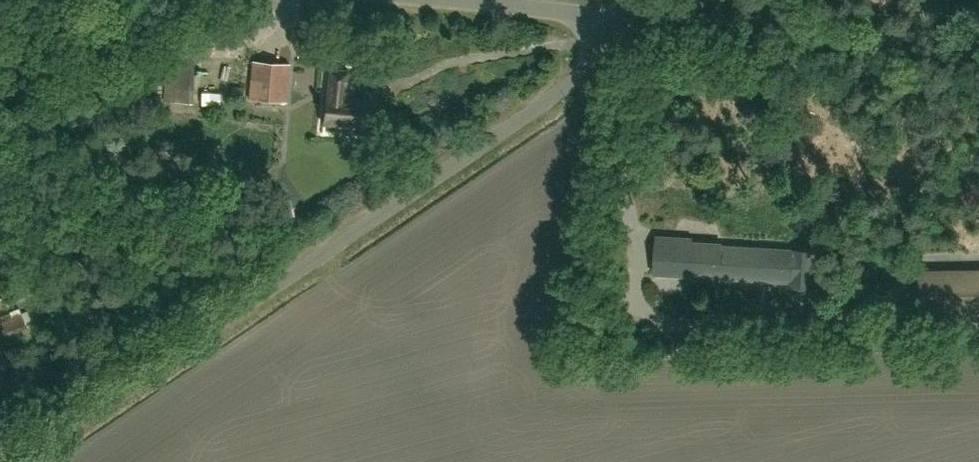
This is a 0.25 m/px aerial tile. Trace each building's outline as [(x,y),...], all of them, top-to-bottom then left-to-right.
[(215,42),(214,61),(243,61),(243,42),(215,42)] [(248,98),(287,102),(290,64),(251,61),(248,98)] [(324,123),(370,127),(372,100),(346,98),(348,69),(330,68),(327,96),(326,96),(324,123)] [(656,274),(790,284),(793,252),(720,247),(721,245),(659,240),(656,274)] [(978,336),(978,270),(916,271),(917,337),(978,336)] [(27,328),(21,313),(1,321),(7,336),(27,328)] [(0,351),(0,370),(9,364),(0,351)]
